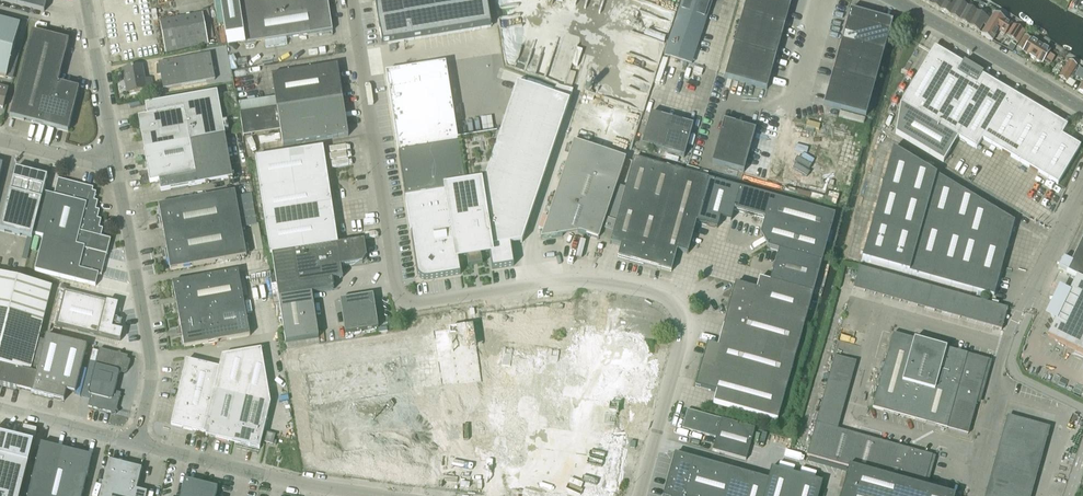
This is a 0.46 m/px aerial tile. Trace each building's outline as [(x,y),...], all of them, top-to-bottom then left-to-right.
[(44,12),(47,0),(0,0),(0,1),(44,12)] [(327,0),(219,0),(226,36),(243,33),(245,45),(264,42),(265,49),(287,45),(286,39),(332,32),(327,0)] [(374,1),(380,35),(381,46),(388,45),(491,28),(486,0),(382,0),(374,1)] [(682,3),(709,12),(713,0),(683,0),(682,3)] [(784,27),(792,0),(746,0),(742,15),(784,27)] [(947,0),(934,0),(930,7),(940,12),(947,0)] [(957,3),(952,0),(947,0),(940,12),(949,17),(957,3)] [(979,9),(981,5),(976,2),(975,5),(969,5),(967,8),(959,23),(969,28),(977,14),(979,9)] [(700,39),(709,12),(682,3),(673,30),(700,39)] [(959,23),(967,8),(957,3),(949,17),(959,23)] [(850,11),(841,42),(883,54),(889,34),(892,22),(879,19),(879,18),(863,14),(850,11)] [(989,21),(977,14),(969,28),(978,34),(983,26),(985,27),(989,21)] [(989,21),(985,27),(980,36),(991,42),(999,30),(1004,34),(1010,25),(994,14),(989,21)] [(776,58),(784,27),(742,15),(733,46),(776,58)] [(165,54),(208,46),(202,16),(159,24),(165,54)] [(20,27),(0,21),(0,79),(6,80),(20,27)] [(1024,33),(1018,30),(1013,26),(1006,37),(1012,41),(1017,44),(1024,33)] [(690,66),(700,39),(673,30),(664,57),(690,66)] [(69,43),(63,41),(32,33),(10,119),(68,134),(79,90),(58,85),(69,43)] [(1049,53),(1040,47),(1030,41),(1024,37),(1017,49),(1023,53),(1022,53),(1032,59),(1041,65),(1049,53)] [(874,86),(883,54),(841,42),(832,74),(874,86)] [(772,70),(776,58),(733,46),(724,78),(766,90),(772,70)] [(900,106),(895,135),(943,163),(957,139),(976,150),(981,141),(1057,186),(1057,185),(1079,147),(1061,136),(1066,127),(1053,119),(1046,115),(991,82),(981,77),(982,74),(981,74),(964,64),(962,66),(961,65),(951,59),(934,49),(931,53),(900,106)] [(159,66),(156,66),(156,76),(160,76),(163,90),(215,80),(210,54),(158,64),(159,66)] [(1069,62),(1065,68),(1059,78),(1066,83),(1076,67),(1069,62)] [(414,69),(385,74),(398,156),(405,199),(410,230),(411,234),(411,235),(417,272),(417,273),(418,276),(419,277),(421,279),(423,280),(425,280),(428,280),(460,275),(458,263),(458,259),(459,259),(467,258),(467,262),(468,268),(482,265),(480,256),(482,255),(486,255),(488,254),(489,254),(490,258),(491,264),(492,270),(502,268),(513,267),(509,245),(510,245),(521,243),(522,241),(527,227),(548,165),(551,155),(552,153),(569,102),(570,99),(573,91),(571,91),(557,86),(554,93),(553,97),(548,95),(517,84),(500,135),(499,135),(473,139),(457,141),(450,98),(445,64),(414,69)] [(276,110),(342,99),(337,66),(271,77),(276,110)] [(151,81),(144,82),(141,68),(123,72),(127,94),(145,91),(146,94),(153,93),(151,81)] [(1079,69),(1072,80),(1081,86),(1077,92),(1079,93),(1082,87),(1082,71),(1079,69)] [(576,74),(569,71),(565,83),(565,84),(571,86),(572,85),(576,74)] [(865,118),(874,86),(832,74),(829,86),(823,106),(865,118)] [(215,138),(224,137),(217,93),(145,107),(147,117),(138,119),(144,151),(190,143),(215,138)] [(282,148),(348,137),(342,99),(276,110),(239,116),(243,138),(251,137),(250,130),(279,125),(282,148)] [(662,152),(671,120),(650,114),(641,146),(662,152)] [(693,126),(671,120),(662,152),(684,158),(693,126)] [(711,164),(743,173),(755,131),(735,125),(723,121),(711,164)] [(161,193),(232,180),(224,137),(215,138),(190,143),(195,175),(159,182),(161,193)] [(150,184),(159,182),(195,175),(190,143),(144,151),(150,184)] [(603,230),(606,220),(605,220),(625,160),(573,143),(540,240),(562,237),(564,229),(598,240),(601,230),(603,230)] [(338,245),(331,202),(323,148),(255,159),(270,256),(272,255),(338,245)] [(993,297),(1014,223),(893,149),(861,261),(993,297)] [(696,223),(707,181),(633,160),(615,223),(606,220),(603,230),(612,234),(609,244),(620,247),(617,258),(670,273),(676,252),(687,255),(696,223)] [(0,229),(0,232),(32,240),(33,235),(42,200),(43,194),(48,177),(45,176),(39,175),(15,169),(9,192),(10,192),(0,229)] [(42,200),(33,235),(43,238),(35,271),(75,282),(75,281),(98,287),(106,256),(107,256),(108,252),(107,245),(108,245),(107,242),(106,242),(106,239),(101,238),(103,230),(99,229),(101,220),(97,219),(99,211),(96,210),(98,202),(94,201),(95,197),(96,194),(96,193),(92,192),(93,189),(58,180),(54,196),(43,194),(42,200)] [(733,211),(739,189),(707,181),(696,223),(717,229),(720,219),(730,222),(733,211)] [(767,249),(778,252),(821,264),(834,216),(739,189),(733,211),(764,220),(760,236),(767,249)] [(164,239),(240,226),(234,193),(158,207),(164,239)] [(170,271),(246,258),(240,226),(164,239),(170,271)] [(1066,274),(1075,278),(1046,338),(1082,356),(1082,237),(1066,274)] [(342,278),(341,269),(341,267),(367,263),(364,241),(338,245),(272,255),(279,299),(312,294),(333,291),(332,280),(342,278)] [(812,295),(821,264),(778,252),(769,283),(812,295)] [(1001,331),(1007,310),(859,268),(853,289),(1001,331)] [(179,318),(244,306),(238,273),(173,285),(179,318)] [(51,289),(0,276),(0,386),(31,394),(44,343),(38,342),(51,289)] [(812,295),(769,283),(759,280),(756,291),(735,285),(717,348),(707,345),(695,387),(716,393),(713,404),(777,422),(812,295)] [(64,292),(60,309),(121,325),(121,323),(122,321),(115,319),(118,306),(64,292)] [(285,343),(318,338),(312,294),(279,299),(285,343)] [(344,334),(378,329),(373,296),(340,301),(344,334)] [(184,350),(250,338),(244,306),(179,318),(184,350)] [(119,331),(121,325),(60,309),(55,326),(120,342),(122,332),(119,331)] [(967,436),(988,361),(893,334),(871,409),(967,436)] [(86,347),(46,337),(45,337),(44,343),(31,394),(63,402),(65,392),(74,394),(86,347)] [(128,371),(128,370),(130,362),(127,361),(128,358),(99,350),(88,393),(88,394),(88,395),(88,396),(89,397),(90,397),(90,398),(87,409),(115,416),(121,395),(114,393),(119,375),(120,375),(121,375),(122,375),(123,374),(124,374),(125,373),(127,372),(127,371),(128,371)] [(270,405),(270,404),(261,351),(222,358),(219,371),(186,363),(171,427),(204,434),(214,392),(243,399),(270,405)] [(806,456),(848,468),(923,489),(932,457),(837,430),(856,363),(834,357),(806,456)] [(232,443),(243,399),(214,392),(204,434),(206,435),(205,437),(232,443)] [(259,449),(270,405),(243,399),(232,443),(259,449)] [(686,410),(681,429),(715,439),(711,452),(713,452),(717,453),(745,461),(749,447),(751,439),(754,429),(686,410)] [(273,445),(275,436),(267,434),(264,443),(273,445)] [(985,495),(1012,495),(1027,443),(1002,436),(985,495)] [(28,466),(32,451),(34,445),(0,437),(0,495),(21,495),(28,466)] [(91,457),(41,445),(28,495),(82,495),(91,457)] [(663,495),(763,495),(768,481),(713,466),(715,459),(711,458),(709,464),(674,455),(663,495)] [(141,470),(109,462),(100,495),(146,495),(147,493),(136,491),(141,470)] [(923,489),(848,468),(841,495),(949,495),(923,489)] [(763,495),(819,495),(822,483),(776,470),(771,469),(769,475),(768,481),(763,495)] [(217,489),(185,481),(181,495),(215,495),(217,489)]
